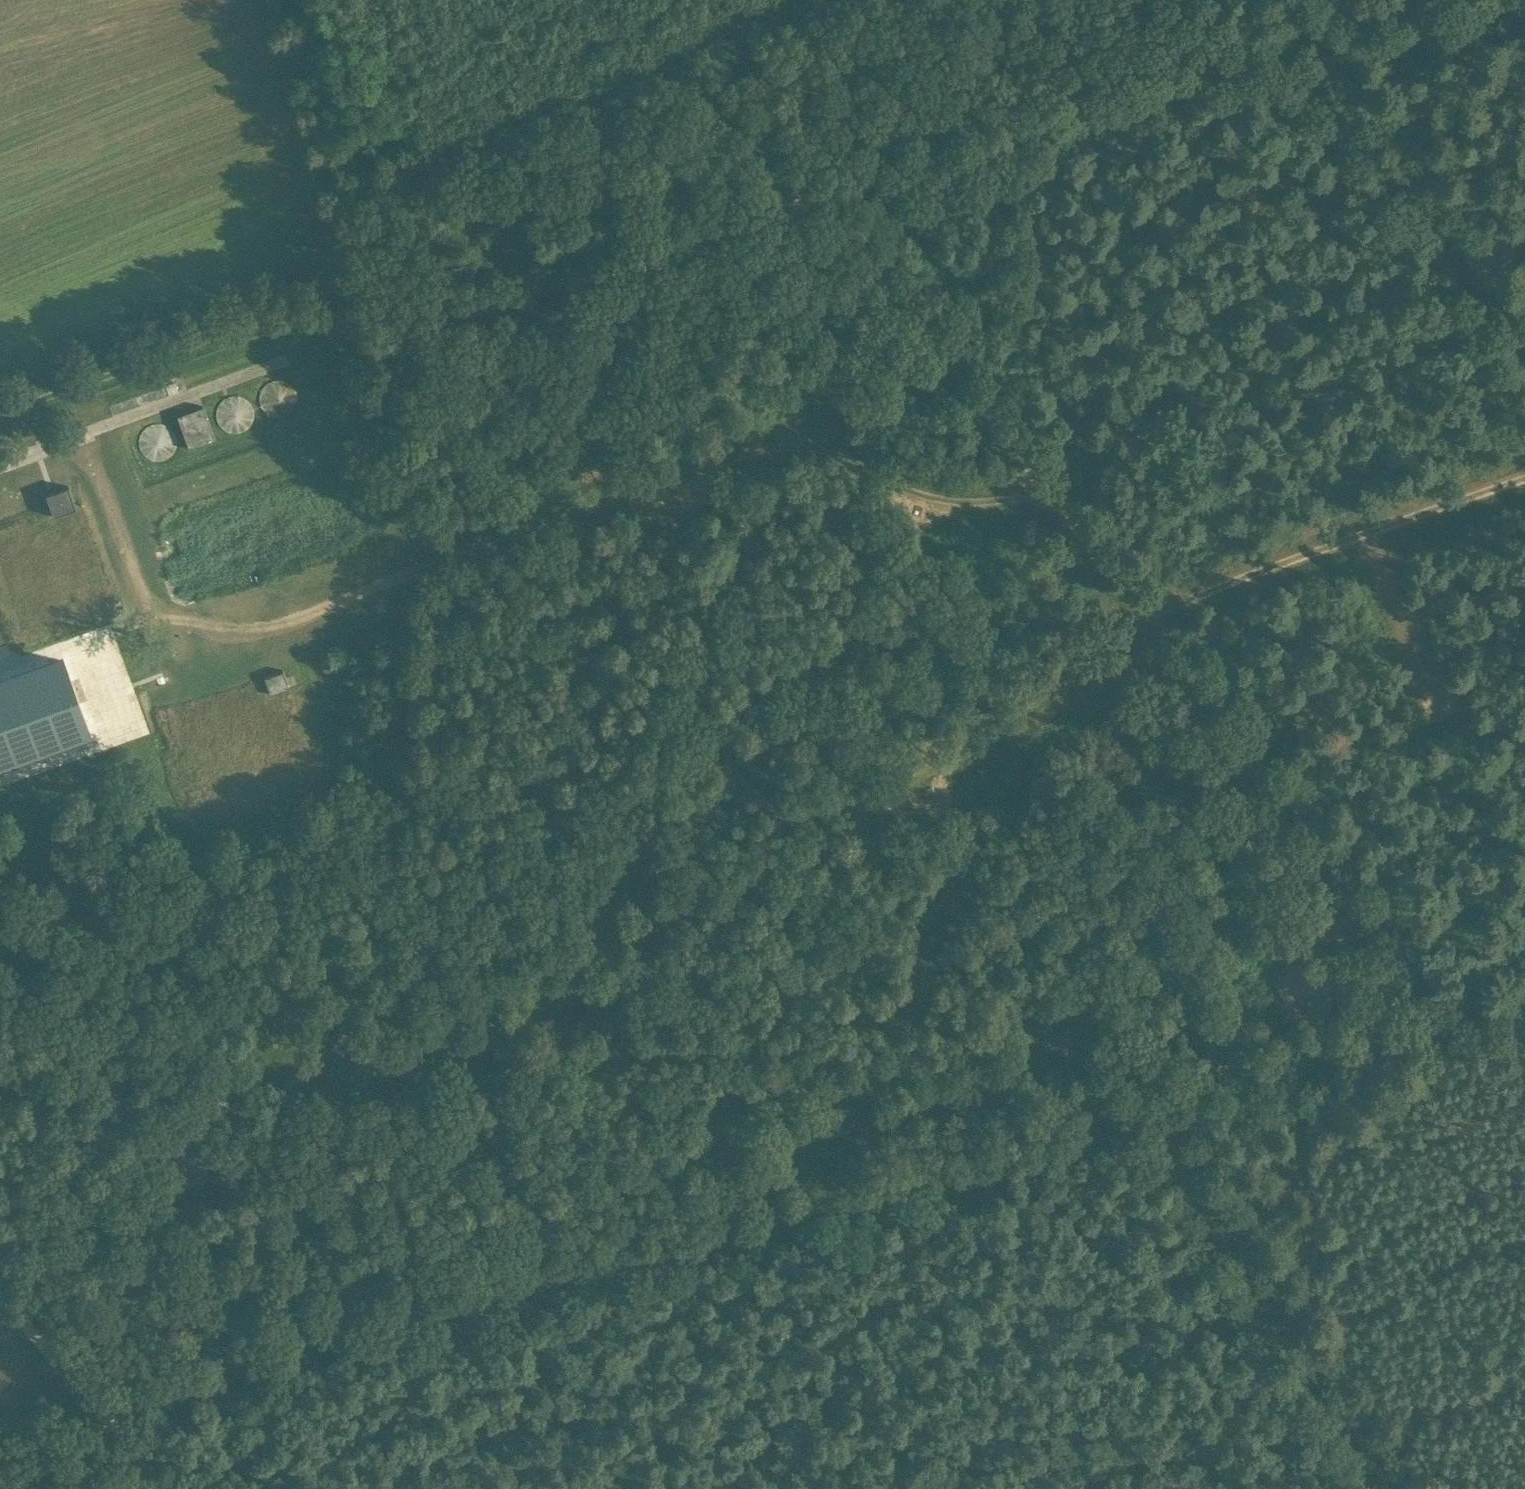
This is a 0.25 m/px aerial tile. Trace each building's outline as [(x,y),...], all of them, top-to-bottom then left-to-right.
[(296,408),(291,378),(260,383),(265,413),(296,408)] [(254,421),(244,394),(216,403),(226,431),(254,421)] [(178,415),(189,448),(214,440),(202,406),(178,415)] [(149,429),(154,448),(174,443),(169,424),(149,429)] [(50,503),(54,516),(77,508),(69,485),(46,493),(50,503)] [(86,725),(62,659),(0,682),(0,756),(86,725)] [(289,686),(283,669),(264,676),(270,693),(289,686)]
